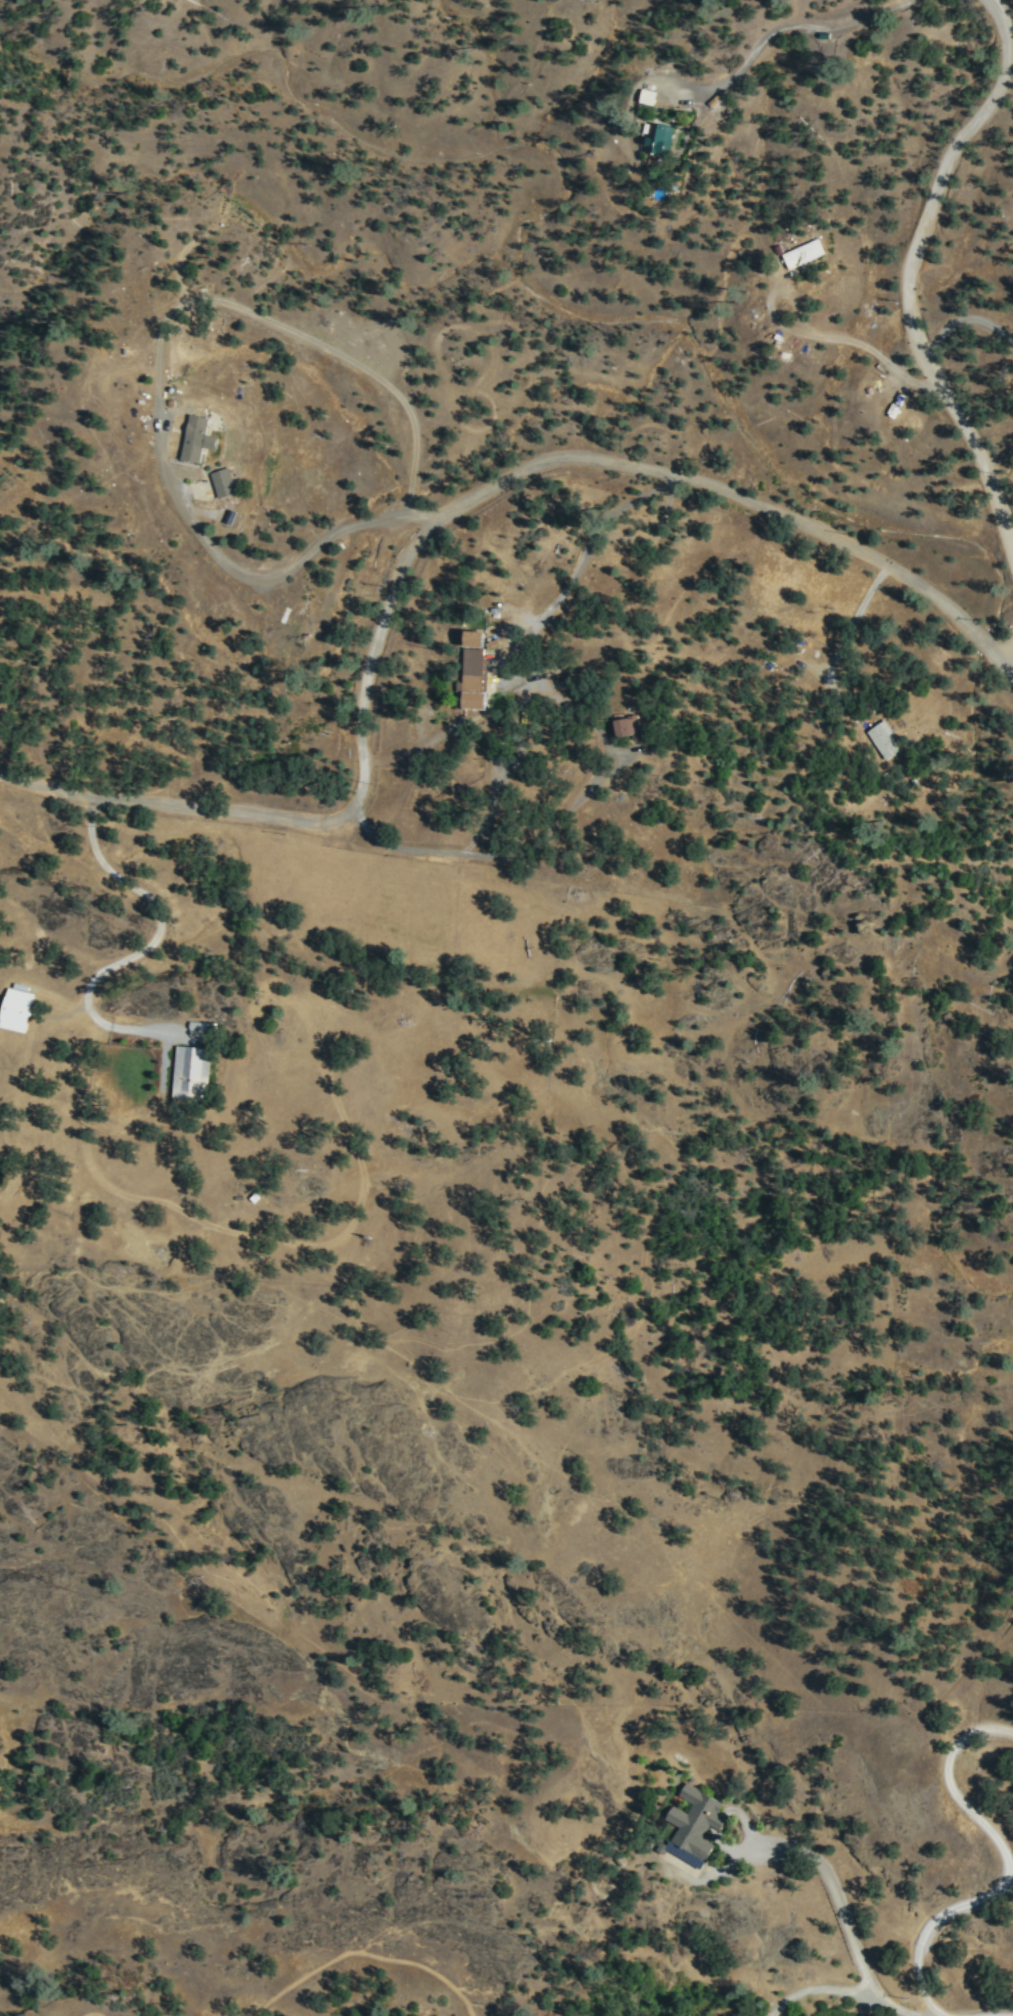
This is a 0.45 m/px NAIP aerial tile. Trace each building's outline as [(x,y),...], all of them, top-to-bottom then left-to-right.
[(645,151),(666,152),(667,140),(671,141),(673,125),(648,122),(645,151)] [(781,253),(787,269),(825,253),(819,237),(781,253)] [(206,434),(209,417),(189,413),(181,459),(201,463),(204,447),(217,449),(219,436),(206,434)] [(237,492),(230,471),(211,477),(219,499),(237,492)] [(486,629),(467,629),(467,645),(486,645),(486,629)] [(463,680),(456,680),(455,706),(485,707),(488,647),(464,646),(463,680)] [(615,735),(631,734),(632,739),(641,738),(639,715),(614,717),(615,735)] [(883,759),(899,749),(889,733),(893,730),(885,718),(865,731),(883,759)] [(27,1032),(36,992),(8,986),(0,1022),(0,1025),(27,1032)] [(211,1046),(176,1045),(174,1096),(209,1097),(211,1046)]
